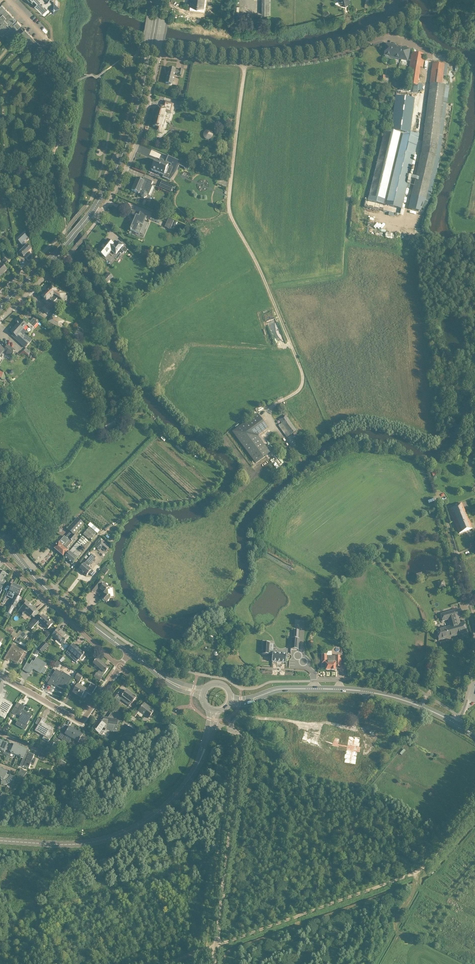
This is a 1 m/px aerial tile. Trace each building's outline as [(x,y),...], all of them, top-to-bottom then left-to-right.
[(38,5),(37,6),(42,10),(43,9),(46,13),(48,15),(51,12),(52,11),(54,9),(55,8),(60,3),(57,0),(34,0),(38,5)] [(21,25),(17,21),(16,21),(13,18),(14,17),(5,8),(2,4),(0,6),(0,33),(2,35),(6,32),(9,35),(17,28),(18,28),(20,26),(21,25)] [(22,43),(30,51),(32,49),(35,52),(41,46),(38,43),(38,42),(35,40),(25,29),(24,30),(19,35),(24,41),(22,43)] [(409,48),(404,47),(396,45),(393,44),(387,43),(384,55),(386,55),(386,57),(386,58),(388,58),(389,57),(390,56),(392,57),(401,59),(406,60),(408,55),(409,50),(409,48)] [(410,84),(417,85),(420,67),(422,67),(424,60),(424,58),(424,56),(423,55),(414,53),(412,54),(412,58),(411,59),(409,73),(412,73),(410,84)] [(430,83),(446,85),(448,76),(446,76),(448,65),(432,63),(430,83)] [(176,70),(176,69),(169,68),(168,72),(168,74),(166,83),(169,84),(171,85),(171,84),(172,84),(175,73),(179,74),(182,75),(183,70),(180,69),(179,71),(176,70)] [(438,146),(446,85),(430,83),(422,144),(423,144),(438,146)] [(396,89),(391,131),(408,133),(413,92),(417,93),(418,85),(417,85),(410,84),(410,89),(409,91),(396,89)] [(159,105),(153,126),(156,127),(155,131),(160,133),(161,133),(162,128),(163,129),(165,121),(166,118),(170,119),(171,114),(171,113),(173,114),(174,110),(175,108),(176,104),(168,102),(169,102),(168,102),(164,101),(163,107),(159,106),(159,105)] [(203,132),(207,140),(213,137),(210,129),(203,132)] [(369,197),(368,201),(402,209),(413,163),(417,146),(418,138),(419,135),(410,133),(400,132),(385,130),(383,138),(379,155),(369,197)] [(422,153),(412,195),(426,199),(436,157),(436,156),(438,146),(423,144),(422,153)] [(181,161),(179,160),(168,156),(166,162),(171,164),(171,166),(157,161),(156,160),(154,165),(152,170),(169,177),(173,168),(177,170),(179,165),(181,161)] [(132,191),(136,193),(139,194),(139,193),(141,193),(141,195),(142,197),(144,198),(146,197),(147,195),(149,195),(153,186),(152,185),(153,182),(144,177),(142,180),(137,178),(132,191)] [(173,188),(174,186),(166,182),(163,188),(171,192),(173,188)] [(134,211),(133,210),(133,211),(132,214),(137,216),(131,231),(135,233),(136,233),(139,234),(140,233),(142,227),(146,228),(148,223),(144,222),(147,216),(138,213),(134,211)] [(150,219),(160,223),(163,217),(153,212),(150,218),(151,218),(150,219)] [(24,244),(25,245),(24,246),(25,247),(20,253),(24,257),(25,256),(27,254),(32,249),(28,245),(27,245),(26,244),(25,243),(29,239),(25,235),(19,241),(23,246),(24,244)] [(113,244),(112,242),(108,239),(103,245),(102,244),(97,251),(101,254),(104,255),(106,252),(108,254),(111,250),(114,253),(117,249),(119,251),(124,245),(118,241),(115,245),(113,244)] [(5,257),(3,260),(5,262),(0,267),(0,275),(1,276),(4,273),(3,273),(7,269),(4,266),(7,264),(10,261),(12,258),(8,254),(9,253),(7,251),(3,255),(5,257)] [(109,273),(103,279),(107,283),(113,277),(109,273)] [(43,309),(46,313),(49,310),(47,308),(52,305),(51,304),(51,303),(52,303),(55,300),(58,298),(63,300),(66,295),(58,290),(56,291),(52,287),(42,297),(46,301),(45,301),(47,305),(43,309)] [(29,323),(34,327),(38,323),(33,318),(29,323)] [(27,326),(23,322),(19,319),(16,322),(18,324),(17,324),(18,325),(17,326),(11,332),(12,332),(15,335),(17,337),(24,329),(27,326)] [(60,329),(63,323),(56,319),(53,325),(60,329)] [(15,338),(22,344),(26,348),(33,340),(29,337),(26,335),(28,333),(24,329),(17,337),(15,335),(13,337),(15,338)] [(1,354),(2,354),(4,351),(11,356),(15,350),(8,345),(6,349),(4,347),(2,349),(0,347),(0,354),(1,354)] [(258,435),(268,428),(258,414),(233,432),(243,446),(251,457),(263,448),(255,438),(258,435)] [(293,433),(297,431),(285,415),(280,419),(282,423),(279,426),(287,437),(291,435),(293,433)] [(104,424),(107,429),(116,424),(114,420),(104,424)] [(460,533),(472,529),(462,504),(449,510),(460,533)] [(84,524),(83,523),(77,518),(73,522),(68,529),(71,532),(74,534),(74,535),(76,533),(84,524)] [(89,528),(83,534),(90,540),(97,533),(90,527),(89,528)] [(59,552),(74,534),(71,532),(66,537),(64,536),(61,541),(59,542),(57,544),(54,548),(59,552)] [(77,537),(74,535),(74,534),(59,552),(64,556),(67,553),(69,550),(66,548),(72,542),(73,542),(77,537)] [(72,564),(75,560),(79,555),(75,552),(80,546),(82,548),(88,540),(83,536),(65,557),(72,564)] [(104,551),(105,552),(110,546),(102,538),(95,546),(102,553),(104,551)] [(88,567),(92,562),(96,558),(92,554),(84,563),(79,570),(87,576),(89,573),(91,575),(94,572),(92,570),(88,567)] [(19,597),(23,589),(13,584),(11,588),(9,592),(9,593),(7,597),(11,598),(13,599),(13,600),(11,605),(7,613),(11,615),(15,607),(16,607),(16,608),(19,602),(21,598),(19,597)] [(107,603),(110,599),(110,598),(111,597),(109,588),(109,587),(104,584),(100,589),(103,591),(102,592),(103,595),(104,596),(101,599),(107,603)] [(23,607),(18,613),(21,616),(26,612),(31,616),(32,616),(34,618),(39,613),(37,610),(31,605),(30,605),(27,603),(24,607),(23,608),(23,607)] [(443,621),(448,620),(453,618),(458,617),(463,616),(461,609),(441,614),(443,621)] [(43,616),(42,618),(39,615),(36,619),(32,622),(29,627),(32,630),(35,625),(37,623),(38,624),(41,621),(48,629),(51,626),(54,622),(51,620),(50,621),(49,621),(43,616)] [(450,626),(436,630),(439,640),(467,633),(464,622),(455,625),(453,618),(448,620),(450,626)] [(55,632),(52,636),(57,640),(55,641),(60,646),(63,643),(64,644),(65,643),(69,637),(65,634),(64,635),(61,633),(62,631),(59,628),(55,632)] [(17,634),(13,631),(11,635),(17,639),(23,632),(20,630),(17,634)] [(291,638),(291,649),(298,649),(299,638),(291,638)] [(263,642),(262,654),(269,654),(269,653),(272,653),(272,661),(286,662),(286,658),(287,658),(287,655),(286,655),(286,653),(286,651),(282,651),(277,650),(277,653),(273,652),(273,650),(273,644),(270,644),(270,642),(263,642)] [(42,653),(48,646),(45,643),(39,650),(42,653)] [(74,644),(66,653),(76,662),(80,658),(80,659),(83,655),(85,653),(84,653),(81,650),(80,650),(74,644)] [(22,661),(19,660),(24,651),(13,645),(11,649),(13,650),(11,653),(9,652),(5,659),(8,661),(10,659),(13,654),(14,655),(11,660),(17,663),(18,662),(21,664),(22,661)] [(332,656),(327,656),(327,654),(322,654),(322,658),(322,663),(326,663),(326,670),(331,670),(336,670),(336,666),(337,666),(337,667),(341,667),(341,664),(341,662),(341,656),(335,656),(335,657),(334,657),(334,656),(332,656)] [(37,658),(36,659),(34,657),(32,660),(35,662),(32,665),(31,664),(29,667),(27,671),(27,672),(27,671),(30,673),(34,666),(36,667),(36,668),(35,669),(35,670),(41,673),(41,672),(44,673),(46,669),(47,668),(44,667),(46,664),(37,658)] [(94,663),(101,669),(97,674),(97,673),(94,677),(100,681),(102,677),(105,673),(109,668),(97,659),(95,661),(94,662),(95,662),(94,663)] [(54,666),(60,669),(63,664),(57,661),(54,666)] [(54,674),(55,675),(54,678),(52,677),(48,684),(51,686),(52,686),(53,684),(60,688),(59,690),(62,692),(71,677),(64,673),(64,674),(56,670),(54,674)] [(75,678),(80,682),(84,676),(78,672),(75,678)] [(97,686),(92,684),(91,683),(87,690),(78,685),(76,688),(73,692),(75,693),(81,697),(85,692),(91,695),(97,686)] [(132,703),(133,701),(136,697),(127,690),(123,696),(122,695),(122,696),(120,694),(121,694),(118,691),(112,698),(115,701),(118,697),(121,699),(120,699),(129,706),(131,703),(132,703)] [(1,712),(0,713),(0,716),(5,718),(13,705),(9,702),(8,702),(9,701),(6,699),(5,699),(3,698),(4,698),(5,696),(1,693),(0,695),(0,711),(1,712)] [(145,704),(141,708),(139,711),(148,718),(152,713),(153,713),(153,712),(154,711),(151,708),(150,709),(144,705),(145,704)] [(21,706),(21,705),(19,709),(15,707),(16,707),(15,707),(12,713),(16,715),(16,714),(17,713),(21,715),(20,717),(18,721),(16,725),(25,730),(28,725),(26,725),(29,720),(32,716),(28,714),(26,713),(22,710),(24,707),(21,706)] [(122,720),(124,716),(114,709),(108,718),(103,717),(100,721),(99,720),(93,729),(97,732),(99,734),(103,728),(106,729),(105,730),(113,732),(114,725),(117,726),(118,720),(122,720)] [(45,749),(48,751),(56,738),(59,732),(50,726),(52,721),(48,719),(48,718),(43,715),(40,720),(39,720),(37,723),(47,728),(51,730),(44,742),(49,744),(45,749)] [(68,728),(68,727),(66,725),(63,730),(59,737),(61,739),(63,740),(69,744),(70,742),(72,738),(76,731),(70,728),(70,727),(69,728),(68,728)] [(76,748),(79,749),(86,738),(83,736),(82,736),(83,735),(82,734),(82,735),(76,731),(72,738),(78,742),(77,743),(79,744),(76,748)] [(343,762),(357,765),(362,737),(348,735),(347,745),(339,743),(341,737),(334,736),(333,742),(326,740),(327,736),(303,732),(302,742),(317,744),(317,747),(324,748),(324,745),(339,747),(339,749),(346,750),(343,762)] [(8,744),(2,741),(0,745),(0,751),(1,751),(1,753),(6,756),(10,747),(7,746),(8,744)] [(21,747),(15,744),(12,743),(11,745),(10,747),(6,756),(7,756),(5,760),(8,761),(9,757),(11,753),(15,755),(18,755),(21,747)] [(28,753),(26,752),(26,751),(27,750),(27,749),(21,747),(18,755),(23,758),(20,766),(23,767),(23,766),(29,769),(30,766),(31,765),(30,765),(33,759),(33,758),(34,755),(28,752),(28,753)] [(38,758),(43,760),(48,751),(45,750),(42,749),(38,758)] [(58,763),(64,767),(67,763),(63,761),(65,758),(62,757),(58,763)] [(1,779),(1,778),(3,779),(3,780),(2,780),(1,784),(2,784),(3,785),(4,785),(6,784),(7,784),(9,783),(11,782),(12,781),(13,779),(14,778),(14,777),(6,774),(7,774),(7,772),(8,772),(1,769),(0,772),(0,778),(1,779)]
